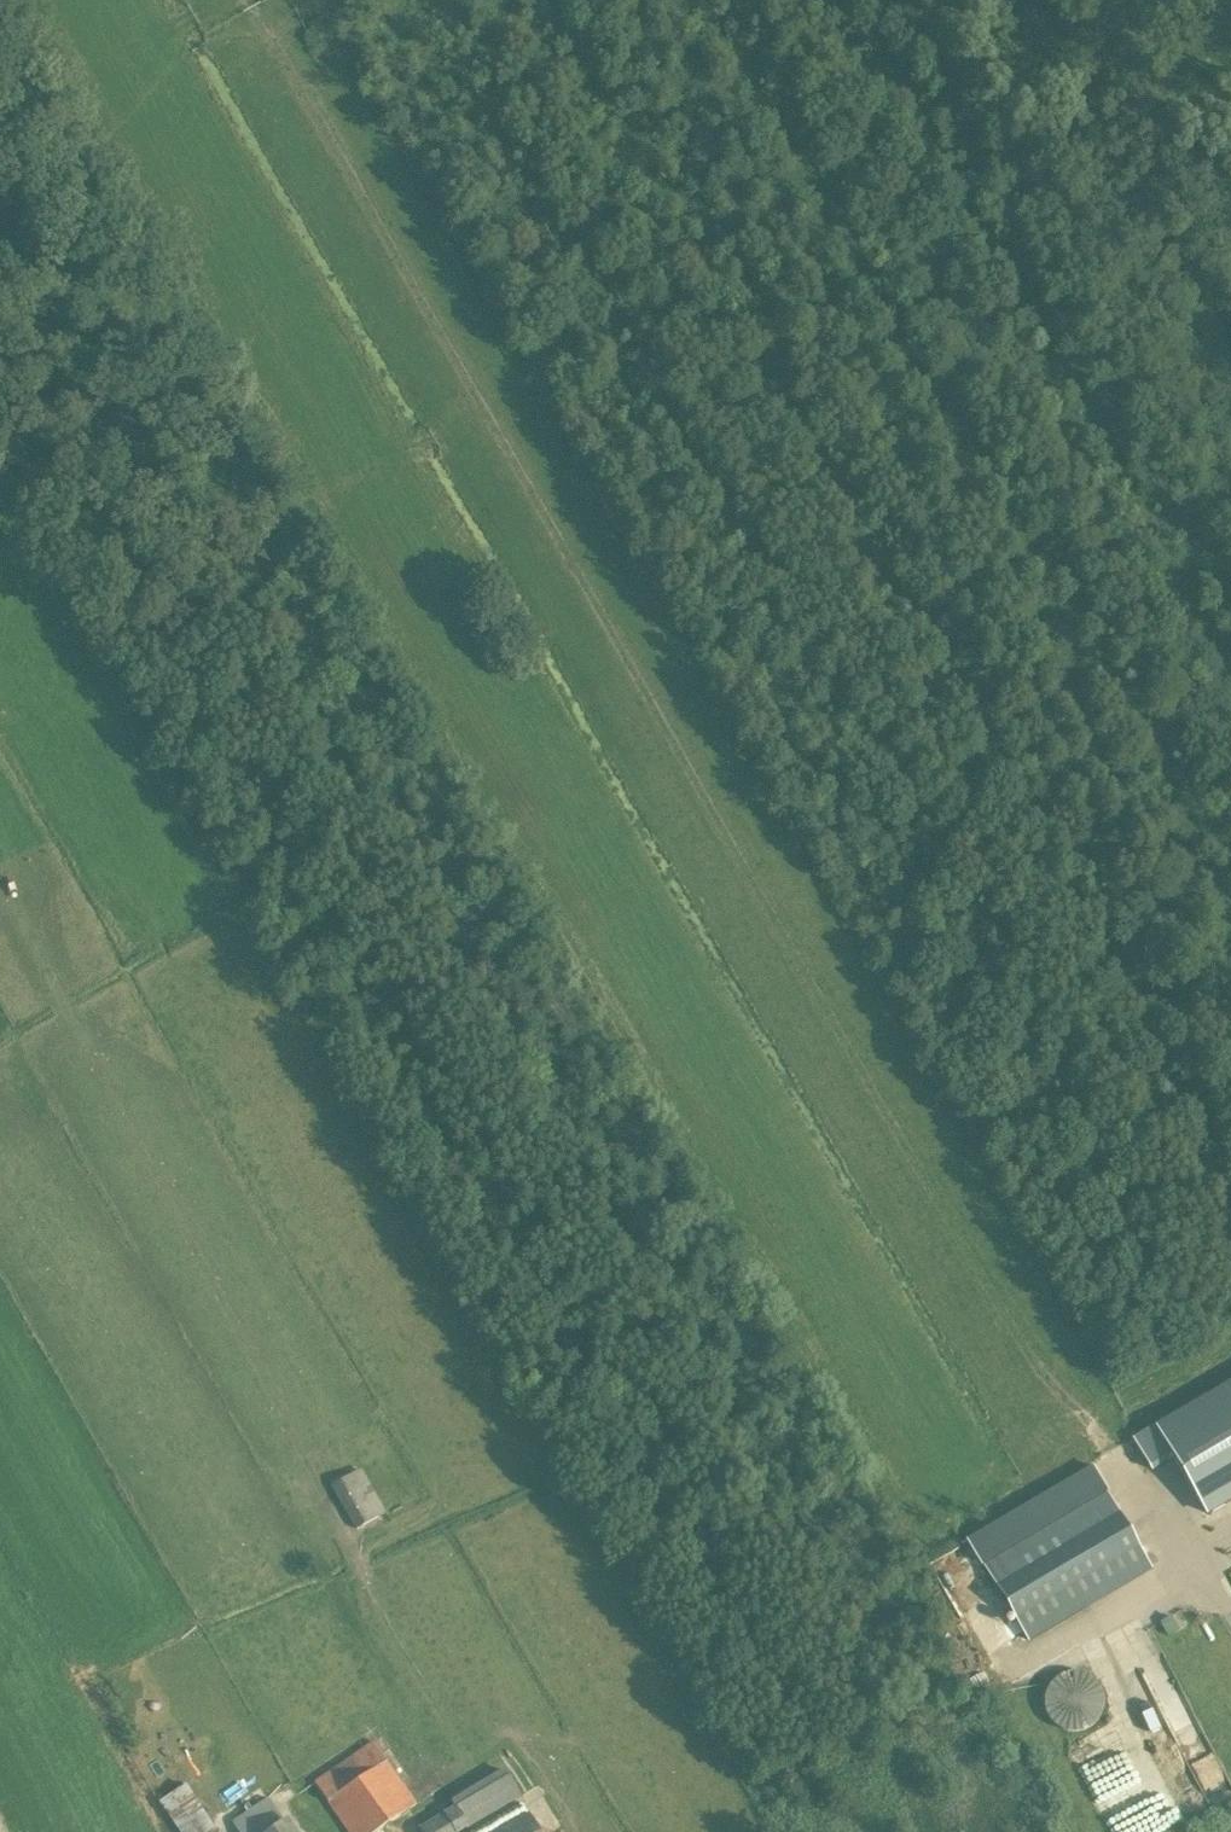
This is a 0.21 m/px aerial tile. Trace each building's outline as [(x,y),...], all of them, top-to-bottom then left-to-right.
[(1133,1440),(1150,1469),(1171,1457),(1206,1517),(1230,1502),(1230,1382),(1154,1427),(1133,1440)] [(356,1529),(385,1512),(359,1469),(331,1485),(356,1529)] [(1027,1642),(1153,1568),(1107,1491),(982,1565),(1027,1642)] [(1170,1616),(1160,1621),(1167,1636),(1178,1630),(1170,1616)] [(983,1690),(1005,1678),(1000,1668),(978,1680),(983,1690)] [(1054,1723),(1058,1726),(1064,1729),(1069,1730),(1075,1731),(1080,1730),(1086,1728),(1091,1726),(1095,1722),(1099,1718),(1102,1713),(1104,1707),(1104,1702),(1104,1696),(1102,1690),(1100,1685),(1097,1681),(1092,1677),(1087,1674),(1082,1672),(1076,1671),(1071,1671),(1065,1672),(1060,1674),(1055,1678),(1051,1681),(1048,1686),(1046,1691),(1044,1697),(1044,1703),(1045,1708),(1047,1714),(1050,1719),(1054,1723)] [(372,1741),(313,1782),(348,1831),(377,1831),(418,1804),(402,1782),(401,1783),(372,1741)] [(1111,1831),(1150,1831),(1108,1741),(1076,1756),(1111,1831)] [(520,1794),(505,1768),(450,1801),(455,1807),(442,1813),(443,1814),(418,1828),(421,1831),(461,1831),(520,1794)] [(186,1784),(159,1802),(180,1831),(218,1831),(186,1784)] [(296,1817),(289,1821),(272,1794),(235,1818),(244,1831),(306,1831),(296,1817)] [(530,1813),(498,1831),(542,1831),(530,1813)]
